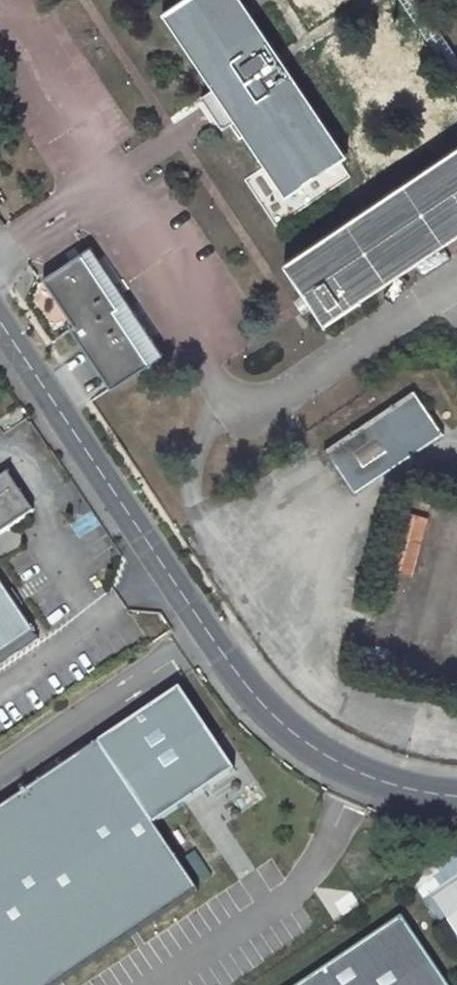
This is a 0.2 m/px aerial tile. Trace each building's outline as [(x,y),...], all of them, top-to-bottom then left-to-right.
[(285,195),(346,154),(285,63),(379,0),(357,0),(278,52),(242,0),(183,0),(162,14),(285,195)] [(456,85),(456,58),(418,0),(399,0),(456,85)] [(283,263),(324,321),(456,232),(456,145),(283,263)] [(71,328),(111,387),(160,353),(89,248),(62,266),(72,280),(56,291),(78,322),(71,328)] [(357,494),(445,434),(414,389),(327,449),(357,494)] [(7,475),(0,479),(0,535),(32,513),(7,475)] [(446,509),(438,548),(456,552),(456,511),(446,509)] [(401,510),(382,589),(404,595),(424,516),(401,510)] [(30,639),(26,632),(0,647),(0,656),(30,639)] [(131,696),(75,733),(57,706),(0,745),(0,984),(24,984),(176,883),(132,818),(187,781),(131,696)] [(445,879),(456,872),(456,845),(423,866),(436,886),(423,894),(452,941),(456,938),(456,898),(445,879)] [(297,984),(446,984),(400,916),(297,984)]
